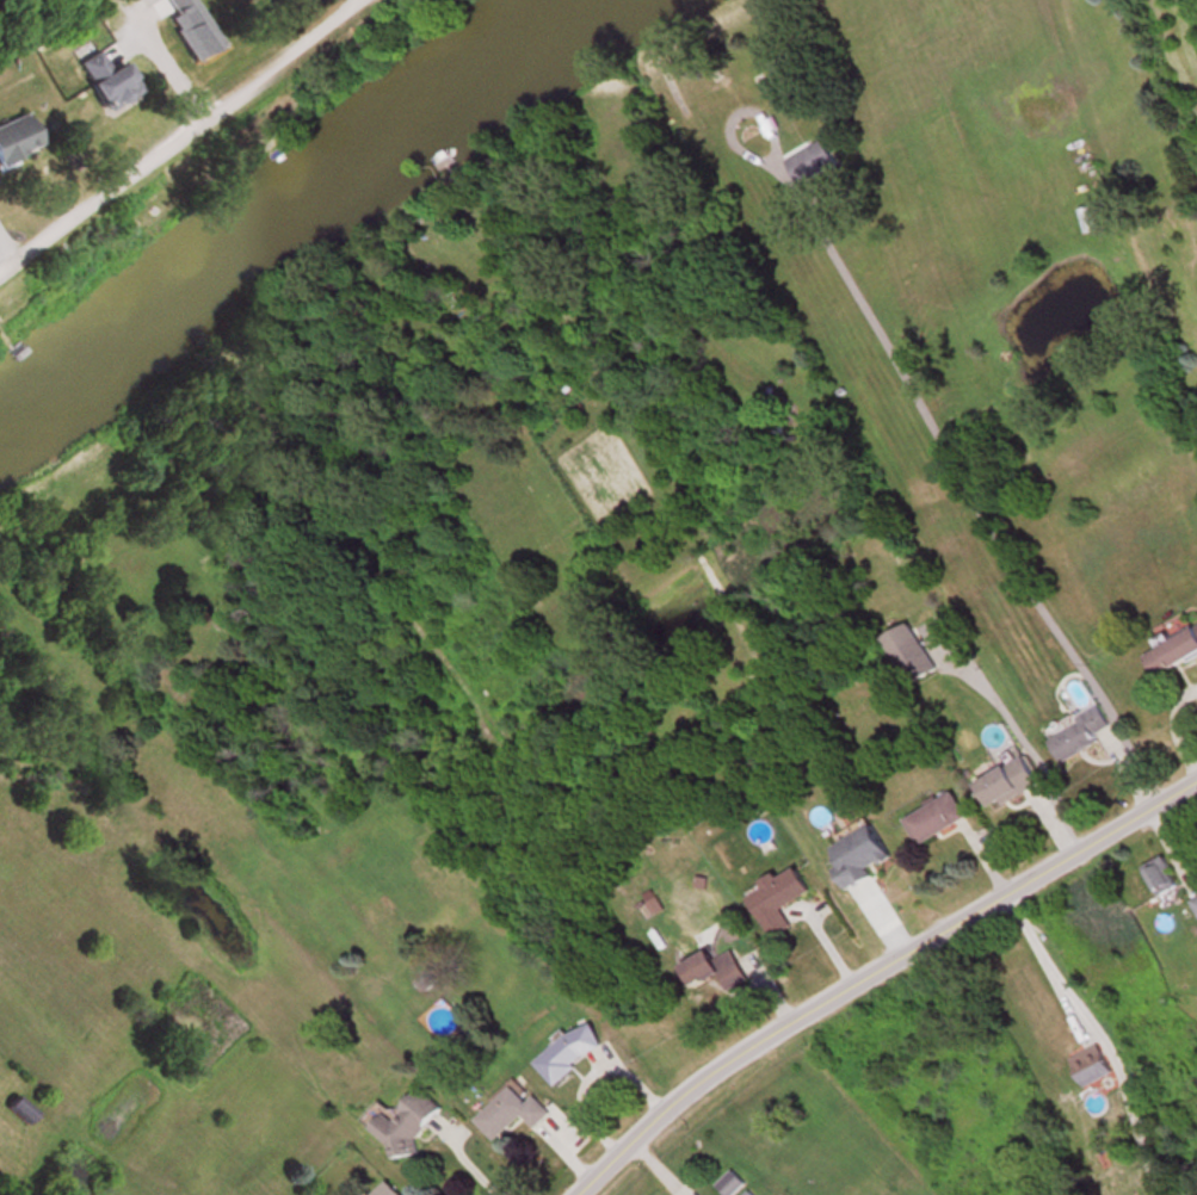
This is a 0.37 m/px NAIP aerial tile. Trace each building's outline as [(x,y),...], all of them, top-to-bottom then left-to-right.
[(119,65),(106,72),(96,55),(75,67),(102,115),(137,95),(119,65)] [(37,149),(23,117),(0,127),(0,165),(37,149)] [(787,161),(799,187),(837,170),(826,145),(787,161)] [(1156,681),(1196,662),(1196,632),(1145,656),(1156,681)] [(938,675),(922,642),(894,655),(910,688),(938,675)] [(1101,747),(1096,736),(1111,729),(1101,709),(1063,727),(1067,735),(1051,743),(1062,766),(1101,747)] [(1040,787),(1026,760),(978,786),(992,813),(1040,787)] [(968,820),(955,795),(906,822),(920,847),(968,820)] [(829,838),(844,881),(889,866),(874,823),(829,838)] [(1145,868),(1159,899),(1180,889),(1165,858),(1145,868)] [(811,896),(797,868),(748,894),(773,941),(794,930),(784,910),(811,896)] [(680,965),(692,990),(721,977),(728,994),(749,984),(734,952),(713,962),(708,952),(680,965)] [(608,1053),(596,1028),(537,1055),(549,1080),(608,1053)] [(1074,1068),(1085,1090),(1114,1076),(1103,1053),(1074,1068)] [(551,1116),(518,1081),(476,1121),(497,1143),(524,1117),(536,1130),(551,1116)] [(446,1113),(418,1087),(374,1134),(402,1160),(446,1113)] [(727,1194),(736,1194),(746,1185),(735,1175),(722,1190),(727,1194)] [(385,1180),(371,1194),(401,1194),(385,1180)]
